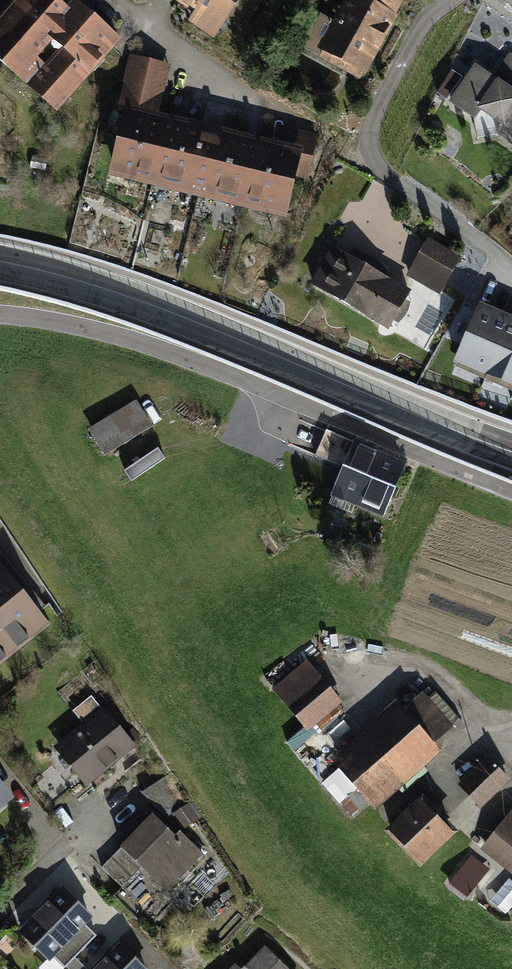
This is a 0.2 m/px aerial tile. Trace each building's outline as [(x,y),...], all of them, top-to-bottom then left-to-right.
[(15,19),(40,41),(67,11),(55,0),(39,0),(29,11),(25,8),(15,19)] [(194,3),(193,5),(214,20),(224,7),(226,9),(233,7),(238,0),(190,0),(194,3)] [(376,0),(373,6),(361,0),(350,0),(337,24),(320,15),(316,22),(317,23),(304,46),(320,55),(324,48),(363,70),(392,17),(390,16),(398,0),(376,0)] [(117,39),(75,2),(67,11),(40,41),(82,78),(117,39)] [(82,78),(40,41),(15,19),(0,37),(0,60),(54,108),(82,78)] [(510,55),(498,72),(511,81),(506,88),(511,92),(511,56),(510,55)] [(132,56),(126,80),(162,89),(168,65),(132,56)] [(476,67),(452,102),(474,118),(481,109),(503,124),(497,133),(511,144),(511,92),(506,88),(511,81),(498,72),(493,79),(476,67)] [(461,77),(452,71),(437,93),(446,99),(461,77)] [(119,109),(131,112),(132,108),(156,114),(162,89),(126,80),(119,109)] [(154,175),(166,127),(130,118),(118,167),(154,175)] [(189,184),(201,135),(166,127),(154,175),(189,184)] [(209,189),(221,140),(223,133),(203,128),(201,135),(189,184),(209,189)] [(291,131),(286,150),(293,151),(292,157),(293,158),(292,159),(310,163),(316,137),(291,131)] [(245,198),(257,149),(221,140),(209,189),(245,198)] [(292,159),(293,158),(292,157),(257,149),(245,198),(281,206),(292,159)] [(455,256),(429,241),(409,276),(429,287),(433,278),(440,282),(455,256)] [(355,261),(334,249),(313,284),(388,327),(409,292),(372,270),(376,263),(360,253),(355,261)] [(508,324),(478,311),(457,359),(487,372),(508,324)] [(508,324),(487,372),(511,383),(511,321),(510,320),(508,324)] [(149,425),(135,403),(92,430),(105,452),(149,425)] [(403,466),(353,445),(333,492),(334,493),(330,503),(351,512),(357,497),(385,509),(403,466)] [(0,566),(0,661),(46,623),(0,566)] [(335,700),(306,665),(275,691),(304,726),(335,700)] [(445,725),(420,695),(373,739),(372,738),(322,782),(352,816),(432,743),(445,725)] [(130,744),(91,696),(73,710),(86,726),(63,745),(89,778),(130,744)] [(297,746),(317,767),(336,749),(316,728),(297,746)] [(78,781),(59,758),(28,784),(47,807),(78,781)] [(507,778),(489,759),(468,779),(486,798),(507,778)] [(171,772),(141,792),(167,819),(175,814),(183,827),(200,816),(171,772)] [(422,801),(391,830),(420,860),(451,831),(422,801)] [(179,840),(153,814),(101,867),(121,887),(141,867),(144,869),(148,865),(169,886),(202,853),(184,835),(179,840)] [(486,846),(511,867),(511,814),(486,846)] [(477,883),(460,870),(449,883),(466,897),(477,883)] [(89,916),(63,890),(22,932),(48,957),(58,948),(71,961),(96,935),(83,922),(89,916)] [(120,946),(97,968),(143,968),(120,946)] [(266,948),(247,968),(244,966),(241,968),(287,968),(266,948)]
